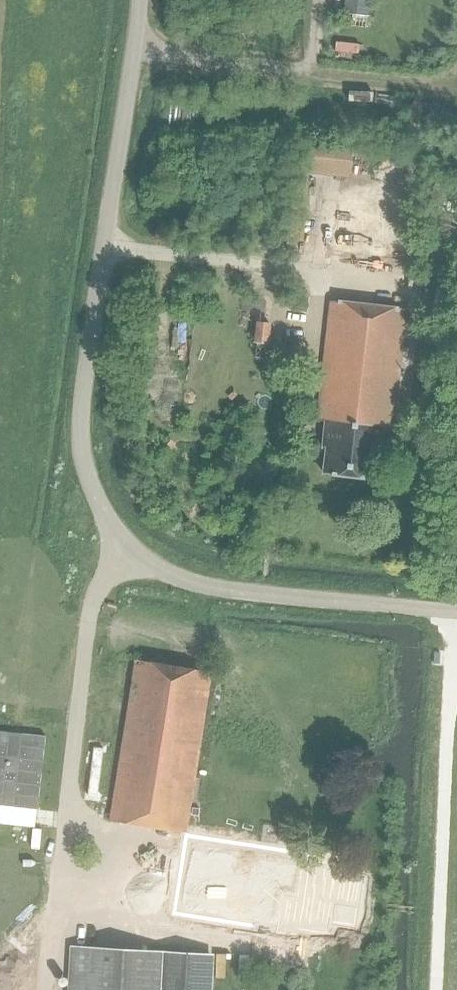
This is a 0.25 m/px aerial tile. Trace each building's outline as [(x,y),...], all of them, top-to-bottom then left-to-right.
[(343,14),(367,17),(370,0),(345,0),(343,14)] [(362,176),(367,143),(326,137),(321,170),(362,176)] [(341,228),(339,250),(414,256),(416,224),(401,223),(403,201),(374,198),(371,231),(341,228)] [(330,301),(317,420),(326,421),(323,447),(327,447),(323,473),(373,479),(377,453),(380,454),(384,428),(393,430),(407,310),(330,301)] [(268,345),(271,323),(256,321),(254,343),(268,345)] [(134,658),(108,819),(186,832),(213,671),(134,658)] [(37,810),(45,736),(0,731),(0,805),(37,810)] [(295,830),(279,828),(278,841),(294,843),(295,830)] [(186,832),(173,913),(296,933),(297,927),(331,932),(332,925),(356,929),(365,877),(341,873),(342,866),(308,860),(309,852),(186,832)] [(210,955),(73,947),(70,989),(208,989),(210,955)]
